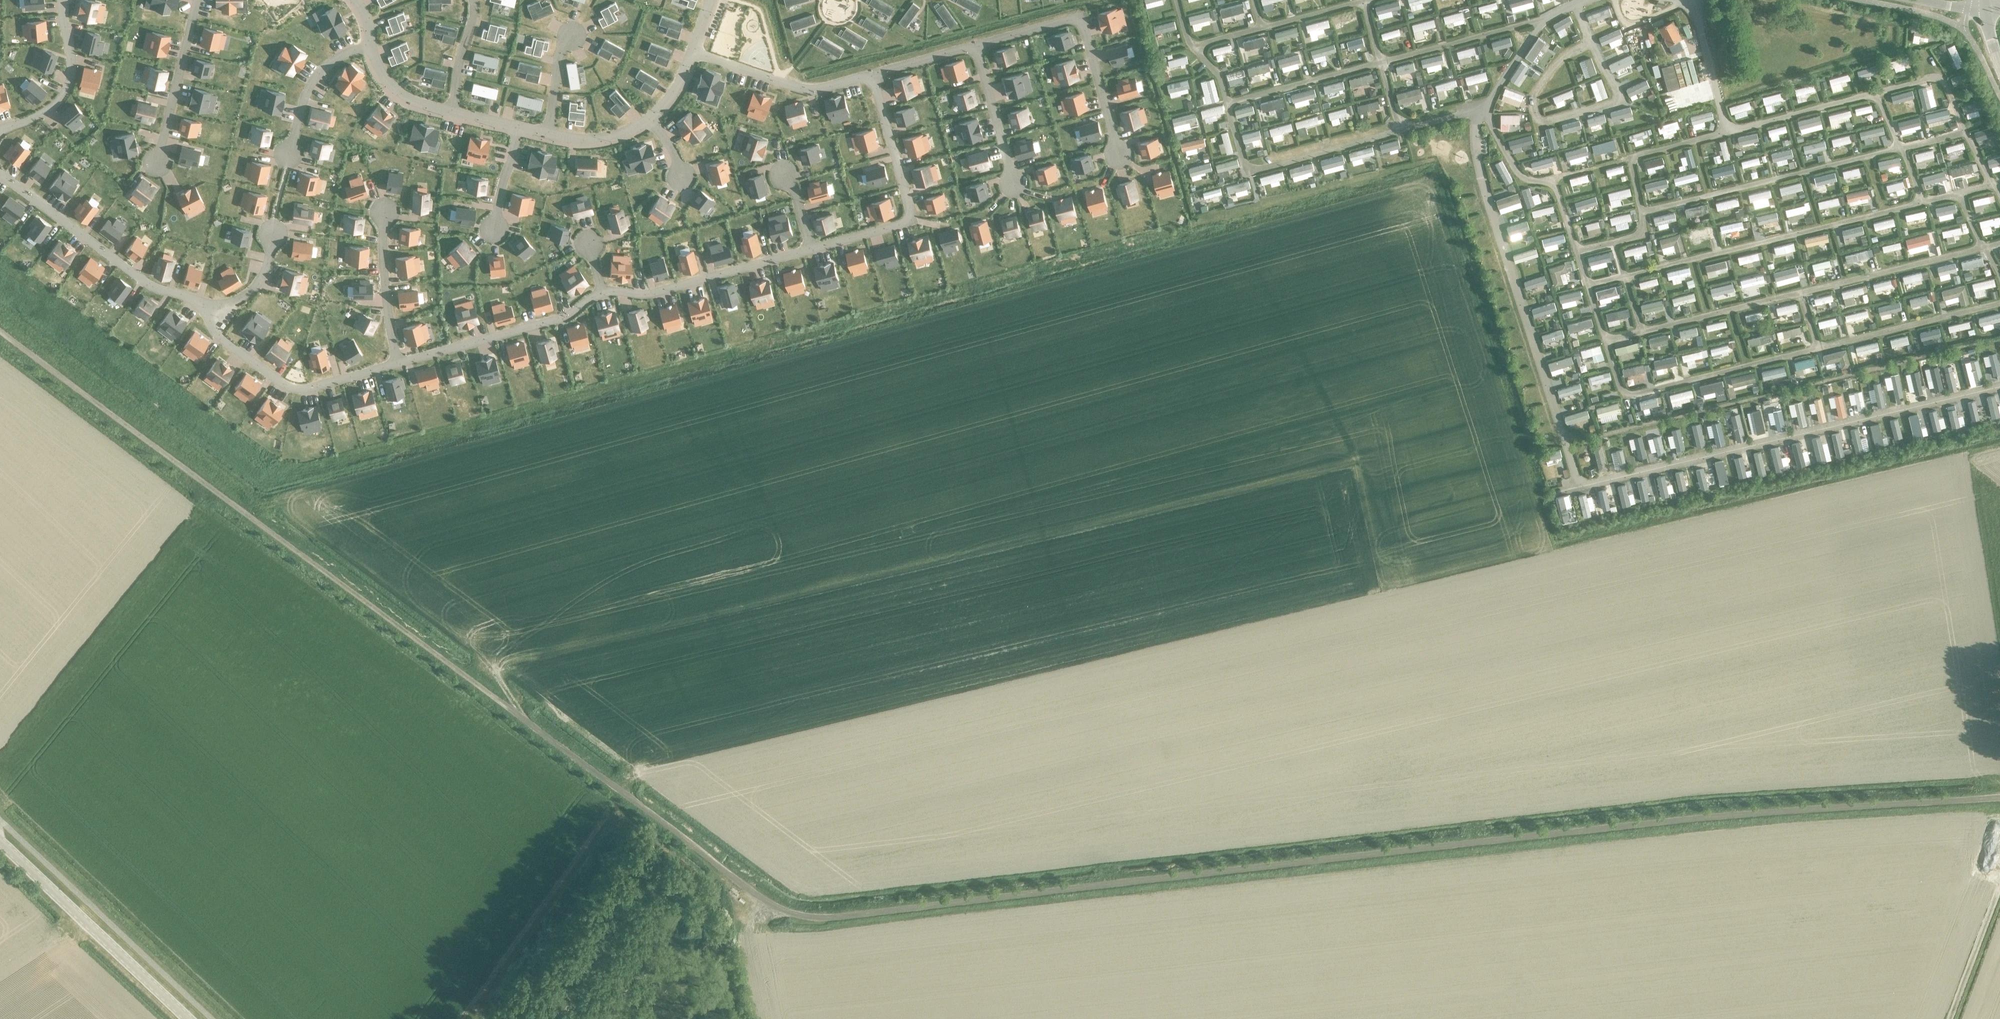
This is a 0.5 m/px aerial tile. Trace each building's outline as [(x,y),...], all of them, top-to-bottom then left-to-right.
[(24,9),(44,8),(43,0),(24,0),(24,9)] [(77,14),(78,14),(77,18),(95,22),(98,9),(103,11),(105,5),(99,4),(100,2),(90,0),(82,0),(81,3),(80,3),(77,14)] [(145,1),(150,2),(157,4),(156,10),(167,13),(169,8),(174,9),(176,0),(146,0),(145,1)] [(216,6),(222,6),(222,12),(234,12),(234,6),(241,6),(246,6),(246,0),(216,0),(216,6)] [(428,10),(440,10),(440,3),(450,3),(450,0),(428,0),(428,10)] [(687,1),(686,6),(693,8),(696,0),(685,0),(687,1)] [(865,2),(868,4),(889,16),(893,9),(879,0),(866,0),(865,2)] [(952,0),(956,2),(977,13),(981,6),(970,0),(952,0)] [(538,1),(526,6),(529,13),(532,21),(553,12),(549,4),(541,8),(538,1)] [(1401,8),(1399,1),(1375,7),(1377,14),(1401,8)] [(1498,8),(1496,2),(1478,7),(1480,13),(1498,8)] [(912,3),(898,23),(905,28),(919,8),(912,3)] [(937,3),(933,6),(950,29),(956,24),(942,5),(939,7),(937,3)] [(603,17),(598,19),(602,27),(617,20),(613,12),(617,10),(614,4),(600,11),(603,17)] [(1244,12),(1242,4),(1219,9),(1221,18),(1244,12)] [(322,8),(317,10),(319,14),(323,21),(318,24),(323,35),(329,32),(331,38),(345,31),(342,25),(345,23),(339,13),(336,14),(332,7),(324,12),(322,8)] [(1610,15),(1608,8),(1587,15),(1590,23),(1610,15)] [(1100,18),(1099,18),(1102,30),(1103,29),(1104,32),(1121,28),(1118,14),(1123,12),(1122,9),(1117,10),(1116,9),(1099,14),(1100,18)] [(1211,20),(1209,12),(1188,17),(1190,25),(1211,20)] [(1463,19),(1461,12),(1443,17),(1445,24),(1463,19)] [(389,25),(385,27),(388,35),(392,34),(400,31),(403,30),(400,21),(404,20),(402,13),(387,19),(389,25)] [(812,15),(790,23),(792,31),(815,23),(812,15)] [(660,16),(658,24),(667,27),(665,34),(677,38),(682,23),(660,16)] [(1573,23),(1569,16),(1553,25),(1556,31),(1573,23)] [(861,19),(858,23),(862,25),(882,37),(887,30),(866,18),(864,21),(861,19)] [(1435,25),(1433,18),(1411,24),(1415,39),(1424,37),(1422,29),(1427,28),(1428,33),(1429,33),(1432,32),(1433,31),(1432,26),(1435,25)] [(1329,27),(1327,20),(1305,25),(1307,33),(1329,27)] [(26,24),(23,24),(23,28),(27,28),(27,39),(45,38),(44,21),(26,22),(26,24)] [(1667,44),(1680,38),(1672,21),(1659,27),(1663,36),(1660,38),(1663,43),(1666,42),(1667,44)] [(1176,30),(1174,22),(1153,27),(1155,34),(1176,30)] [(483,29),(480,38),(496,42),(498,34),(504,35),(506,28),(490,23),(488,30),(483,29)] [(435,24),(433,32),(443,34),(441,42),(453,45),(457,29),(435,24)] [(204,27),(200,45),(217,49),(220,38),(224,39),(225,36),(221,34),(221,32),(204,27)] [(1935,39),(1936,31),(1915,27),(1913,35),(1935,39)] [(1298,35),(1297,28),(1274,34),(1276,41),(1298,35)] [(840,30),(838,34),(841,36),(861,48),(866,41),(845,29),(844,32),(840,30)] [(1622,37),(1619,29),(1599,38),(1602,45),(1622,37)] [(1400,36),(1398,30),(1381,34),(1383,40),(1400,36)] [(87,32),(82,50),(95,53),(97,45),(102,46),(103,42),(98,41),(100,36),(87,32)] [(147,32),(146,37),(150,38),(147,51),(164,55),(165,52),(166,52),(169,41),(168,41),(169,37),(152,33),(151,33),(147,32)] [(1054,36),(1051,36),(1053,42),(1056,41),(1058,48),(1072,45),(1068,32),(1054,36)] [(1265,46),(1263,37),(1243,42),(1245,51),(1265,46)] [(1511,45),(1509,37),(1491,42),(1494,50),(1511,45)] [(525,45),(523,52),(540,56),(542,50),(546,51),(548,42),(532,38),(530,46),(525,45)] [(817,39),(815,43),(818,45),(839,58),(843,51),(822,38),(821,41),(817,39)] [(1362,38),(1346,42),(1348,50),(1364,46),(1362,38)] [(1531,62),(1544,43),(1537,38),(1524,58),(1531,62)] [(604,39),(596,54),(607,59),(611,52),(620,57),(624,50),(604,39)] [(393,55),(387,58),(390,66),(396,64),(404,60),(407,59),(404,51),(408,49),(406,42),(398,45),(390,48),(393,55)] [(650,43),(647,51),(656,54),(653,61),(665,66),(671,51),(650,43)] [(278,66),(276,69),(281,72),(283,69),(292,75),(295,70),(297,71),(305,59),(303,58),(306,53),(292,44),(289,49),(285,46),(277,58),(281,61),(278,66)] [(1126,45),(1107,50),(1111,62),(1114,61),(1115,65),(1124,63),(1123,59),(1129,57),(1126,45)] [(1231,52),(1230,45),(1212,49),(1213,56),(1231,52)] [(1335,52),(1333,45),(1311,51),(1312,58),(1335,52)] [(1963,66),(1953,45),(1947,48),(1956,69),(1963,66)] [(1010,46),(996,50),(1000,65),(1013,61),(1011,52),(1014,51),(1012,46),(1010,46)] [(1475,55),(1473,47),(1456,52),(1459,59),(1475,55)] [(36,53),(34,57),(39,59),(36,68),(50,73),(56,55),(42,50),(40,55),(36,53)] [(474,52),(472,62),(496,68),(499,58),(474,52)] [(1300,62),(1298,55),(1277,60),(1279,68),(1300,62)] [(1633,63),(1630,55),(1610,64),(1613,71),(1633,63)] [(1187,63),(1185,56),(1167,61),(1169,68),(1187,63)] [(1444,63),(1442,56),(1421,60),(1422,68),(1444,63)] [(1909,63),(1907,57),(1888,62),(1890,68),(1909,63)] [(1596,75),(1590,58),(1583,61),(1590,77),(1596,75)] [(196,59),(193,73),(207,77),(209,68),(211,69),(212,63),(196,59)] [(945,66),(941,67),(942,72),(946,71),(949,81),(967,76),(962,60),(945,64),(945,66)] [(1056,66),(1051,67),(1053,73),(1058,71),(1060,83),(1078,79),(1077,75),(1078,75),(1075,63),(1074,64),(1073,60),(1056,65),(1056,66)] [(519,62),(517,70),(527,73),(525,80),(537,83),(540,67),(519,62)] [(574,63),(565,64),(569,89),(579,88),(574,63)] [(1517,85),(1528,67),(1521,63),(1510,80),(1517,85)] [(340,80),(336,85),(343,91),(341,94),(345,97),(347,94),(351,88),(355,92),(364,80),(360,77),(363,73),(351,64),(348,68),(346,66),(337,78),(340,80)] [(1270,71),(1269,64),(1247,69),(1249,76),(1270,71)] [(1415,72),(1413,64),(1396,67),(1397,75),(1415,72)] [(1876,74),(1874,66),(1856,71),(1858,79),(1876,74)] [(145,67),(144,72),(149,73),(146,84),(162,88),(167,71),(151,67),(150,68),(145,67)] [(83,68),(79,86),(80,87),(80,90),(84,91),(85,88),(95,90),(100,72),(83,68)] [(425,68),(423,75),(432,78),(430,85),(443,88),(446,73),(425,68)] [(639,69),(635,76),(643,81),(639,88),(650,94),(658,81),(639,69)] [(702,74),(697,87),(699,88),(697,94),(706,97),(704,101),(709,102),(711,99),(713,93),(719,95),(723,83),(718,81),(720,75),(705,70),(703,75),(702,74)] [(1244,77),(1243,71),(1226,75),(1228,81),(1244,77)] [(1971,79),(1968,72),(1950,78),(1953,85),(1971,79)] [(1487,80),(1485,73),(1464,77),(1466,85),(1487,80)] [(894,83),(893,84),(896,95),(897,95),(898,98),(916,94),(912,80),(917,79),(916,74),(911,76),(911,75),(894,80),(894,83)] [(1006,83),(1005,83),(1008,94),(1009,94),(1010,97),(1027,93),(1024,80),(1028,79),(1027,74),(1023,75),(1022,75),(1005,79),(1006,83)] [(1849,80),(1848,74),(1828,80),(1829,86),(1849,80)] [(1373,82),(1372,75),(1349,80),(1351,87),(1373,82)] [(1120,84),(1117,85),(1121,99),(1139,94),(1136,80),(1128,82),(1128,79),(1119,81),(1120,84)] [(1213,79),(1206,81),(1211,103),(1218,101),(1213,79)] [(1607,98),(1600,79),(1595,81),(1602,100),(1607,98)] [(30,80),(22,89),(27,94),(25,97),(32,103),(35,100),(37,102),(45,93),(30,80)] [(1457,86),(1455,80),(1435,85),(1437,91),(1457,86)] [(1189,89),(1187,81),(1167,86),(1169,93),(1189,89)] [(1649,90),(1645,81),(1625,89),(1629,98),(1649,90)] [(473,82),(471,92),(495,98),(498,88),(473,82)] [(1345,89),(1343,82),(1323,87),(1325,94),(1345,89)] [(3,108),(8,106),(4,89),(3,89),(2,84),(0,85),(0,109),(3,108)] [(1814,91),(1812,85),(1794,90),(1795,96),(1814,91)] [(1422,98),(1420,88),(1396,94),(1399,104),(1422,98)] [(1521,102),(1523,95),(1504,88),(1502,95),(1521,102)] [(1930,108),(1925,88),(1917,89),(1923,110),(1930,108)] [(192,93),(189,105),(190,105),(189,108),(207,112),(210,100),(214,101),(216,96),(211,95),(211,93),(194,89),(193,93),(192,93)] [(1315,97),(1314,89),(1290,96),(1292,103),(1315,97)] [(261,90),(260,95),(265,97),(262,109),(279,113),(280,110),(281,110),(284,99),(282,98),(283,94),(266,90),(266,91),(261,90)] [(958,93),(955,94),(956,100),(959,99),(961,107),(975,103),(972,90),(958,93)] [(1572,96),(1570,90),(1552,97),(1554,103),(1572,96)] [(1913,98),(1911,90),(1890,96),(1893,104),(1913,98)] [(615,91),(609,96),(615,103),(609,108),(618,118),(629,107),(615,91)] [(1066,98),(1062,100),(1063,104),(1067,103),(1070,113),(1087,109),(1083,92),(1066,97),(1066,98)] [(753,93),(747,111),(748,111),(747,115),(752,117),(754,113),(766,117),(772,99),(768,98),(769,97),(758,93),(758,94),(753,93)] [(1781,100),(1779,93),(1762,98),(1764,105),(1781,100)] [(517,94),(515,104),(540,110),(542,100),(517,94)] [(829,99),(825,100),(830,118),(831,118),(832,122),(837,120),(836,117),(848,113),(844,95),(841,96),(840,95),(828,98),(829,99)] [(1284,106),(1282,98),(1260,104),(1262,112),(1284,106)] [(802,100),(785,105),(789,121),(791,121),(793,126),(798,125),(796,120),(807,117),(802,100)] [(569,101),(567,119),(574,120),(574,125),(583,125),(584,109),(575,108),(576,102),(569,101)] [(1379,109),(1377,101),(1358,106),(1359,114),(1379,109)] [(1984,109),(1982,101),(1962,107),(1964,114),(1984,109)] [(138,102),(134,117),(152,121),(156,106),(138,102)] [(1751,109),(1749,102),(1729,108),(1731,115),(1751,109)] [(73,104),(59,116),(68,126),(75,121),(78,125),(81,123),(77,118),(82,114),(73,104)] [(367,122),(364,125),(368,128),(371,125),(381,133),(393,117),(378,105),(365,121),(367,122)] [(1870,105),(1854,109),(1855,115),(1872,111),(1870,105)] [(1223,113),(1222,106),(1200,111),(1202,119),(1223,113)] [(910,108),(896,111),(899,125),(913,121),(911,113),(913,112),(912,107),(910,108)] [(1024,108),(1009,112),(1013,126),(1027,122),(1025,114),(1028,113),(1027,107),(1024,108)] [(1139,107),(1121,112),(1125,129),(1143,124),(1141,113),(1144,112),(1143,107),(1139,108),(1139,107)] [(1254,114),(1252,107),(1235,111),(1237,119),(1254,114)] [(311,108),(307,123),(310,124),(309,126),(319,129),(320,126),(326,128),(330,113),(311,108)] [(1630,108),(1610,113),(1612,120),(1632,115),(1630,108)] [(1347,116),(1345,109),(1328,113),(1330,121),(1347,116)] [(1949,118),(1947,109),(1924,115),(1927,123),(1949,118)] [(1847,111),(1828,116),(1829,122),(1849,117),(1847,111)] [(689,112),(676,122),(679,127),(677,128),(686,139),(688,137),(692,142),(700,136),(702,140),(706,136),(704,133),(700,128),(705,124),(697,114),(693,117),(689,112)] [(1711,112),(1690,117),(1692,125),(1713,119),(1711,112)] [(1196,120),(1194,113),(1173,119),(1175,126),(1196,120)] [(1518,124),(1518,115),(1500,115),(1500,124),(1518,124)] [(1604,115),(1586,120),(1588,127),(1605,122),(1604,115)] [(1818,115),(1797,121),(1799,129),(1821,123),(1818,115)] [(1317,124),(1315,117),(1295,123),(1297,130),(1317,124)] [(1920,125),(1918,117),(1897,122),(1899,130),(1920,125)] [(183,118),(180,132),(194,135),(196,127),(199,128),(200,122),(183,118)] [(960,125),(955,126),(956,131),(961,130),(964,143),(982,138),(981,135),(982,134),(979,123),(978,123),(977,120),(960,124),(960,125)] [(1579,121),(1561,126),(1563,133),(1581,128),(1579,121)] [(1097,122),(1079,127),(1082,140),(1089,138),(1090,141),(1099,138),(1098,136),(1100,135),(1097,122)] [(1676,122),(1657,128),(1659,134),(1678,128),(1676,122)] [(414,124),(410,139),(416,140),(414,147),(425,150),(427,143),(434,145),(438,146),(440,141),(435,140),(438,130),(433,129),(434,127),(419,123),(418,125),(414,124)] [(1293,131),(1291,124),(1269,129),(1271,137),(1293,131)] [(252,126),(251,132),(253,133),(251,141),(266,144),(269,130),(254,126),(252,126)] [(1787,132),(1785,126),(1767,131),(1769,137),(1787,132)] [(1882,127),(1858,133),(1860,140),(1884,134),(1882,127)] [(1998,135),(1996,127),(1974,133),(1976,141),(1998,135)] [(1552,128),(1545,130),(1550,150),(1558,148),(1552,128)] [(856,135),(851,136),(852,141),(857,139),(860,150),(877,146),(873,129),(856,134),(856,135)] [(1261,139),(1259,130),(1241,135),(1243,144),(1261,139)] [(1645,130),(1629,136),(1630,142),(1647,137),(1645,130)] [(1227,132),(1221,134),(1226,155),(1232,153),(1227,132)] [(743,133),(741,138),(747,140),(742,153),(759,158),(760,156),(761,156),(765,144),(764,144),(766,139),(749,133),(748,135),(743,133)] [(1757,133),(1737,138),(1739,146),(1758,141),(1757,133)] [(115,138),(110,139),(111,145),(116,144),(119,156),(136,153),(135,150),(136,150),(134,138),(133,138),(132,134),(115,138)] [(1532,143),(1530,135),(1508,141),(1510,149),(1532,143)] [(1850,143),(1848,135),(1831,139),(1832,147),(1850,143)] [(470,137),(466,154),(467,155),(466,159),(471,160),(473,156),(484,159),(489,141),(486,140),(486,139),(474,136),(474,138),(470,137)] [(922,136),(905,141),(909,156),(926,151),(923,141),(928,140),(926,136),(922,137),(922,136)] [(315,139),(311,154),(327,158),(329,149),(331,150),(332,144),(330,143),(315,139)] [(1157,139),(1140,143),(1144,157),(1157,153),(1155,145),(1158,144),(1157,139)] [(1205,147),(1203,139),(1181,143),(1183,151),(1205,147)] [(1032,140),(1014,145),(1018,159),(1036,154),(1032,140)] [(1400,148),(1398,140),(1379,145),(1381,153),(1400,148)] [(1613,140),(1591,147),(1594,156),(1616,149),(1613,140)] [(1729,159),(1725,141),(1719,142),(1724,161),(1729,159)] [(1825,148),(1824,141),(1802,146),(1804,153),(1825,148)] [(11,151),(7,157),(17,165),(27,150),(17,143),(13,149),(11,147),(9,150),(11,151)] [(1964,149),(1963,143),(1945,148),(1947,154),(1964,149)] [(628,161),(624,162),(625,168),(630,167),(637,165),(638,171),(650,167),(649,162),(654,161),(650,144),(644,146),(643,144),(632,147),(632,149),(625,151),(628,161)] [(814,146),(800,149),(804,163),(818,159),(816,151),(818,150),(816,145),(814,146)] [(182,147),(178,161),(180,162),(180,164),(189,166),(189,164),(196,166),(197,163),(200,151),(182,147)] [(1588,154),(1585,147),(1564,153),(1567,160),(1588,154)] [(1373,154),(1371,148),(1348,154),(1350,161),(1373,154)] [(1695,166),(1690,149),(1683,150),(1688,168),(1695,166)] [(1792,157),(1790,149),(1770,154),(1772,162),(1792,157)] [(987,150),(967,155),(971,170),(990,165),(987,150)] [(1934,157),(1932,150),(1914,154),(1916,162),(1934,157)] [(530,152),(527,167),(534,169),(532,174),(544,177),(545,171),(553,173),(557,174),(558,168),(554,167),(556,158),(549,156),(549,153),(537,151),(537,153),(530,152)] [(1074,159),(1072,159),(1073,165),(1076,164),(1078,172),(1091,169),(1088,155),(1074,159)] [(1344,163),(1342,155),(1320,161),(1322,169),(1344,163)] [(1553,165),(1551,157),(1530,163),(1532,170),(1553,165)] [(1664,164),(1662,157),(1644,162),(1646,169),(1664,164)] [(1898,157),(1877,162),(1879,170),(1900,165),(1898,157)] [(1988,160),(1990,168),(1999,165),(1999,157),(1988,160)] [(595,159),(577,158),(577,176),(595,176),(595,159)] [(1758,158),(1741,162),(1742,168),(1760,164),(1758,158)] [(1238,167),(1236,159),(1215,165),(1217,173),(1238,167)] [(37,161),(29,172),(39,179),(47,168),(37,161)] [(252,161),(247,178),(264,183),(269,165),(252,161)] [(722,161),(709,165),(714,183),(726,180),(725,173),(728,172),(726,163),(722,164),(722,161)] [(1512,182),(1501,161),(1494,164),(1506,185),(1512,182)] [(1212,172),(1210,163),(1188,169),(1190,177),(1212,172)] [(1314,171),(1312,163),(1289,170),(1291,178),(1314,171)] [(930,164),(913,169),(917,186),(935,181),(932,170),(936,169),(934,164),(930,165),(930,164)] [(1051,165),(1038,169),(1041,182),(1055,179),(1053,170),(1055,170),(1053,164),(1051,165)] [(1734,172),(1732,164),(1711,169),(1713,178),(1734,172)] [(883,165),(866,170),(870,185),(876,183),(877,186),(886,184),(885,181),(887,180),(883,165)] [(1973,172),(1971,165),(1950,170),(1952,177),(1973,172)] [(1624,172),(1622,166),(1605,170),(1607,176),(1624,172)] [(1858,168),(1842,172),(1843,179),(1859,175),(1858,168)] [(60,175),(49,189),(54,192),(54,193),(60,197),(64,200),(75,186),(64,178),(67,173),(64,171),(61,175),(60,175)] [(1169,171),(1152,176),(1157,193),(1168,190),(1169,194),(1173,192),(1172,189),(1173,188),(1169,171)] [(1946,179),(1944,171),(1921,177),(1923,185),(1946,179)] [(300,172),(296,189),(313,193),(314,192),(318,193),(319,188),(315,187),(317,176),(300,172)] [(1284,179),(1282,172),(1260,178),(1262,185),(1284,179)] [(1698,180),(1696,172),(1673,178),(1675,186),(1698,180)] [(1836,181),(1833,173),(1813,178),(1816,186),(1836,181)] [(388,174),(386,188),(399,191),(402,177),(388,174)] [(749,181),(745,182),(748,191),(752,190),(753,197),(766,194),(761,175),(749,178),(749,181)] [(1588,182),(1586,175),(1569,180),(1571,186),(1588,182)] [(467,176),(466,183),(469,183),(468,191),(483,193),(485,179),(470,176),(467,176)] [(131,195),(129,197),(133,200),(135,197),(144,204),(155,188),(141,178),(130,194),(131,195)] [(351,186),(346,188),(349,199),(366,194),(362,180),(354,183),(352,179),(349,180),(351,184),(351,186)] [(1667,187),(1666,179),(1644,184),(1646,192),(1667,187)] [(810,186),(808,187),(812,202),(830,197),(826,182),(819,184),(818,181),(809,183),(810,186)] [(1120,187),(1117,187),(1119,197),(1122,196),(1125,204),(1137,201),(1132,181),(1119,184),(1120,187)] [(1250,188),(1248,181),(1226,187),(1228,195),(1250,188)] [(1902,182),(1886,186),(1887,193),(1904,189),(1902,182)] [(969,186),(967,187),(968,193),(971,192),(973,200),(987,196),(983,183),(969,186)] [(1802,190),(1800,183),(1779,188),(1782,196),(1802,190)] [(180,195),(177,196),(186,212),(197,206),(199,210),(204,208),(202,204),(202,203),(194,187),(191,189),(190,188),(180,194),(180,195)] [(1221,195),(1219,188),(1202,193),(1204,200),(1221,195)] [(1534,206),(1528,188),(1521,191),(1527,208),(1534,206)] [(699,189),(690,200),(705,211),(710,205),(711,206),(714,202),(713,201),(699,189)] [(1103,189),(1086,194),(1090,211),(1101,208),(1102,212),(1106,211),(1105,207),(1107,206),(1103,189)] [(1631,196),(1629,189),(1607,194),(1609,201),(1631,196)] [(1771,197),(1769,190),(1747,195),(1749,202),(1771,197)] [(1868,198),(1866,190),(1845,195),(1847,202),(1868,198)] [(414,192),(413,210),(426,211),(427,204),(429,204),(430,201),(427,201),(428,193),(414,192)] [(243,193),(242,196),(247,198),(245,208),(261,212),(265,197),(248,193),(248,194),(243,193)] [(513,193),(509,210),(525,214),(528,203),(533,204),(534,200),(529,199),(529,197),(513,193)] [(940,195),(925,198),(929,212),(944,208),(941,200),(943,200),(942,194),(940,195)] [(1520,202),(1517,194),(1495,201),(1498,209),(1520,202)] [(658,196),(648,211),(650,213),(648,216),(652,218),(653,215),(663,221),(673,206),(658,196)] [(1071,197),(1055,201),(1060,220),(1061,220),(1062,223),(1071,221),(1070,218),(1076,216),(1071,197)] [(1597,204),(1595,197),(1574,203),(1576,211),(1597,204)] [(1988,197),(1972,201),(1973,207),(1990,203),(1988,197)] [(6,212),(2,218),(4,220),(8,214),(14,219),(22,208),(8,198),(2,207),(7,210),(6,212)] [(570,206),(567,206),(570,215),(573,214),(574,217),(593,212),(589,198),(570,203),(570,206)] [(872,204),(867,206),(868,210),(873,209),(876,220),(893,215),(889,198),(871,203),(872,204)] [(1739,206),(1737,198),(1715,204),(1717,212),(1739,206)] [(1838,205),(1837,198),(1817,202),(1819,209),(1838,205)] [(80,209),(76,215),(85,222),(96,208),(86,201),(82,206),(79,204),(77,207),(80,209)] [(1956,212),(1954,204),(1935,209),(1937,216),(1956,212)] [(295,207),(292,220),(310,223),(312,210),(306,209),(306,206),(302,205),(302,208),(295,207)] [(1706,205),(1684,210),(1686,218),(1708,212),(1706,205)] [(1806,212),(1804,205),(1785,211),(1787,217),(1806,212)] [(456,207),(454,221),(461,222),(460,225),(470,226),(470,223),(473,224),(475,210),(456,207)] [(1553,213),(1552,207),(1531,211),(1532,217),(1553,213)] [(1041,208),(1028,212),(1032,229),(1040,227),(1041,230),(1046,228),(1046,226),(1041,208)] [(622,209),(608,213),(613,231),(627,227),(627,225),(630,225),(627,215),(624,216),(622,209)] [(1925,217),(1924,211),(1905,216),(1906,222),(1925,217)] [(781,219),(769,222),(774,240),(777,239),(777,240),(786,238),(786,237),(792,235),(787,217),(785,218),(784,213),(780,214),(781,219)] [(1631,221),(1629,213),(1609,218),(1611,226),(1631,221)] [(1675,220),(1674,213),(1653,218),(1655,226),(1675,220)] [(1778,220),(1776,213),(1757,218),(1758,225),(1778,220)] [(831,214),(814,219),(817,233),(835,228),(833,220),(835,220),(833,214),(831,214)] [(1015,215),(1002,219),(1006,236),(1015,234),(1015,237),(1021,235),(1020,233),(1015,215)] [(348,217),(346,229),(359,231),(361,219),(348,217)] [(1999,217),(1979,222),(1981,229),(1999,224),(1999,222),(1999,217)] [(32,228),(28,233),(38,240),(49,226),(39,219),(34,225),(32,223),(30,226),(32,228)] [(1895,226),(1893,219),(1872,224),(1874,231),(1895,226)] [(107,222),(100,230),(114,241),(122,231),(115,226),(118,222),(116,220),(113,224),(112,226),(107,222)] [(973,228),(971,228),(974,237),(976,237),(977,243),(990,240),(985,221),(973,225),(973,228)] [(1529,230),(1526,221),(1506,228),(1508,236),(1529,230)] [(1743,229),(1741,221),(1720,226),(1721,234),(1743,229)] [(1599,228),(1598,222),(1585,225),(1587,231),(1599,228)] [(553,224),(551,231),(553,232),(551,239),(565,243),(569,229),(555,225),(553,224)] [(1862,234),(1860,226),(1840,231),(1842,239),(1862,234)] [(232,227),(231,232),(235,233),(233,241),(245,244),(248,231),(236,228),(232,227)] [(401,228),(401,241),(414,242),(415,235),(419,235),(419,229),(415,229),(401,228)] [(1961,234),(1960,228),(1941,232),(1943,238),(1961,234)] [(957,229),(939,233),(943,248),(951,246),(952,251),(957,250),(955,245),(961,243),(957,229)] [(1684,249),(1680,233),(1660,239),(1662,247),(1674,244),(1676,252),(1684,249)] [(756,234),(740,239),(745,256),(761,251),(756,234)] [(1565,242),(1563,234),(1542,240),(1543,247),(1565,242)] [(1828,242),(1826,234),(1804,239),(1806,247),(1828,242)] [(1930,243),(1928,234),(1905,240),(1907,249),(1930,243)] [(524,237),(513,246),(522,257),(529,252),(530,253),(535,250),(533,248),(524,237)] [(911,241),(909,242),(914,260),(926,257),(927,262),(933,260),(932,256),(927,237),(922,238),(922,237),(910,240),(911,241)] [(450,254),(447,256),(450,260),(453,257),(460,266),(475,253),(463,239),(448,252),(450,254)] [(134,241),(126,251),(136,259),(144,249),(134,241)] [(49,256),(45,262),(48,264),(53,258),(63,266),(73,254),(70,251),(70,250),(64,246),(63,246),(58,242),(48,255),(49,256)] [(294,242),(292,253),(300,255),(299,259),(302,259),(302,255),(309,256),(311,245),(294,242)] [(718,248),(710,251),(714,266),(731,261),(727,246),(721,248),(720,243),(717,244),(718,248)] [(1794,250),(1792,243),(1773,248),(1775,255),(1794,250)] [(1900,248),(1899,243),(1881,247),(1883,253),(1900,248)] [(893,245),(876,249),(880,264),(885,263),(887,267),(890,266),(889,262),(897,260),(893,245)] [(1646,252),(1645,245),(1623,251),(1625,257),(1646,252)] [(345,248),(345,252),(349,253),(349,264),(366,265),(367,249),(350,247),(350,249),(345,248)] [(863,249),(846,254),(851,272),(853,271),(854,275),(857,274),(856,270),(866,268),(867,267),(863,249)] [(1537,257),(1535,249),(1513,256),(1515,264),(1537,257)] [(680,261),(677,262),(679,272),(683,271),(683,273),(696,270),(691,251),(679,254),(680,261)] [(1868,258),(1866,251),(1844,256),(1846,264),(1868,258)] [(1610,260),(1608,253),(1587,258),(1589,266),(1610,260)] [(1758,260),(1756,253),(1737,258),(1739,265),(1758,260)] [(611,261),(610,278),(616,278),(616,279),(626,280),(626,279),(630,279),(631,262),(618,261),(619,256),(613,255),(613,261),(611,261)] [(413,257),(396,259),(398,275),(415,273),(414,262),(419,261),(418,257),(413,258),(413,257)] [(503,257),(488,259),(490,274),(499,273),(499,275),(499,277),(505,277),(505,274),(505,272),(503,257)] [(1984,265),(1982,257),(1961,263),(1963,271),(1984,265)] [(657,261),(649,263),(654,280),(667,277),(662,259),(662,258),(657,259),(657,261)] [(81,272),(77,278),(80,281),(84,275),(92,281),(102,268),(89,259),(80,272),(81,272)] [(155,265),(154,268),(157,269),(155,276),(167,279),(172,263),(160,259),(158,266),(155,265)] [(1569,261),(1565,262),(1567,268),(1570,267),(1571,270),(1575,269),(1573,260),(1569,261)] [(1830,267),(1828,260),(1811,265),(1813,271),(1830,267)] [(1725,268),(1724,261),(1703,266),(1705,273),(1725,268)] [(1567,268),(1565,262),(1548,268),(1554,286),(1562,284),(1559,274),(1568,271),(1567,268)] [(819,267),(815,268),(819,286),(821,286),(822,290),(826,289),(825,285),(838,281),(833,263),(830,264),(830,263),(818,266),(819,267)] [(1956,271),(1954,264),(1936,269),(1938,276),(1956,271)] [(574,266),(560,276),(562,279),(561,280),(572,295),(575,293),(575,294),(585,287),(585,286),(588,283),(578,268),(576,269),(574,266)] [(1690,275),(1688,267),(1667,273),(1668,280),(1690,275)] [(1797,275),(1795,267),(1773,273),(1775,281),(1797,275)] [(188,269),(184,282),(196,285),(200,273),(188,269)] [(800,269),(784,274),(788,292),(790,292),(791,295),(795,294),(794,291),(805,288),(800,269)] [(285,270),(280,289),(297,293),(300,280),(306,281),(307,277),(301,276),(301,274),(285,270)] [(225,278),(220,282),(225,291),(240,282),(234,273),(233,271),(224,276),(225,278)] [(1922,280),(1920,273),(1902,278),(1904,284),(1922,280)] [(1763,282),(1761,275),(1739,281),(1741,288),(1763,282)] [(1546,283),(1543,276),(1523,282),(1526,290),(1546,283)] [(1658,285),(1656,279),(1638,284),(1640,290),(1658,285)] [(1995,286),(1993,279),(1971,285),(1973,292),(1995,286)] [(113,289),(109,294),(119,301),(129,287),(120,280),(115,286),(112,284),(110,287),(113,289)] [(754,284),(750,285),(755,304),(756,304),(757,308),(762,307),(761,302),(773,299),(768,281),(765,281),(765,280),(753,283),(754,284)] [(1892,288),(1889,280),(1872,285),(1874,292),(1892,288)] [(360,284),(353,284),(353,297),(371,297),(371,284),(363,284),(363,282),(360,282),(360,284)] [(735,282),(718,287),(723,304),(740,299),(735,282)] [(1733,291),(1731,284),(1709,289),(1711,297),(1733,291)] [(1970,303),(1965,285),(1942,291),(1944,299),(1959,295),(1962,305),(1970,303)] [(1617,295),(1615,287),(1595,292),(1597,300),(1617,295)] [(1863,294),(1861,287),(1841,292),(1842,299),(1863,294)] [(531,296),(530,296),(535,314),(553,310),(548,291),(546,292),(545,288),(530,292),(531,296)] [(417,291),(398,294),(400,307),(407,306),(408,309),(411,308),(411,305),(418,305),(417,291)] [(1581,299),(1579,291),(1558,296),(1559,304),(1581,299)] [(1695,301),(1693,293),(1671,299),(1673,306),(1695,301)] [(1833,301),(1831,295),(1814,300),(1815,306),(1833,301)] [(1927,304),(1925,296),(1908,300),(1910,308),(1927,304)] [(143,298),(135,308),(145,316),(153,305),(143,298)] [(691,302),(687,303),(692,322),(693,322),(694,325),(700,324),(699,320),(711,317),(706,298),(703,299),(702,298),(691,301),(691,302)] [(1663,309),(1661,301),(1640,306),(1642,314),(1663,309)] [(474,303),(454,309),(459,327),(462,326),(463,328),(474,325),(474,323),(479,322),(474,303)] [(502,309),(492,312),(496,326),(514,321),(511,307),(504,308),(503,303),(500,304),(502,309)] [(1556,311),(1553,303),(1530,310),(1533,318),(1556,311)] [(1901,311),(1899,303),(1877,308),(1879,316),(1901,311)] [(1797,311),(1795,304),(1774,309),(1776,316),(1797,311)] [(675,305),(659,309),(664,328),(665,327),(666,331),(671,330),(670,326),(680,323),(675,305)] [(643,308),(628,312),(633,331),(648,327),(646,320),(648,320),(646,310),(644,311),(643,308)] [(1629,316),(1627,309),(1605,314),(1607,321),(1629,316)] [(1867,317),(1866,311),(1844,316),(1846,323),(1867,317)] [(161,325),(157,331),(160,333),(164,328),(175,336),(185,323),(181,321),(182,320),(176,315),(175,316),(169,312),(160,324),(161,325)] [(614,312),(595,317),(600,335),(602,335),(603,339),(608,337),(607,333),(619,330),(614,312)] [(1762,318),(1760,312),(1744,316),(1745,322),(1762,318)] [(1978,319),(1980,327),(1999,321),(1999,313),(1978,319)] [(363,314),(357,326),(369,332),(375,320),(363,314)] [(1836,324),(1834,318),(1817,322),(1819,329),(1836,324)] [(251,319),(242,331),(247,334),(246,335),(253,340),(254,340),(257,342),(266,330),(251,319)] [(1590,319),(1567,325),(1569,333),(1592,327),(1590,319)] [(1726,327),(1725,321),(1706,326),(1707,332),(1726,327)] [(1969,328),(1968,322),(1947,326),(1949,333),(1969,328)] [(420,323),(403,328),(407,344),(425,340),(422,328),(426,327),(425,323),(421,325),(420,323)] [(584,324),(567,328),(572,347),(574,347),(575,350),(579,349),(578,345),(589,343),(584,324)] [(1801,334),(1799,327),(1782,332),(1783,339),(1801,334)] [(1698,335),(1696,328),(1679,332),(1680,339),(1698,335)] [(1940,337),(1938,329),(1919,334),(1921,342),(1940,337)] [(1563,338),(1561,330),(1541,336),(1543,344),(1563,338)] [(195,332),(184,346),(193,352),(189,358),(192,360),(196,355),(197,356),(207,342),(195,332)] [(1747,339),(1749,346),(1771,341),(1769,334),(1747,339)] [(1668,344),(1666,335),(1648,340),(1650,348),(1668,344)] [(1908,344),(1906,337),(1889,341),(1891,348),(1908,344)] [(552,339),(536,343),(541,362),(557,358),(555,351),(558,351),(555,340),(552,341),(552,339)] [(524,342),(507,347),(512,365),(513,364),(514,368),(519,367),(518,363),(528,360),(524,342)] [(275,343),(266,355),(278,365),(288,352),(275,343)] [(353,343),(343,350),(350,362),(361,355),(353,343)] [(1638,349),(1637,343),(1614,349),(1616,355),(1638,349)] [(1878,350),(1876,343),(1855,348),(1857,356),(1878,350)] [(1728,352),(1727,345),(1710,349),(1711,356),(1728,352)] [(1602,353),(1599,346),(1580,351),(1582,359),(1602,353)] [(312,359),(308,360),(311,370),(315,369),(315,371),(327,367),(322,349),(310,353),(312,359)] [(1851,366),(1846,349),(1823,355),(1825,364),(1840,360),(1842,368),(1851,366)] [(1702,358),(1700,351),(1681,356),(1683,363),(1702,358)] [(1996,354),(1988,355),(1993,377),(1999,375),(1999,372),(1996,354)] [(480,362),(476,363),(481,381),(482,381),(483,385),(488,383),(487,380),(499,376),(494,358),(491,359),(491,357),(480,360),(480,362)] [(1573,365),(1570,357),(1548,364),(1550,371),(1573,365)] [(1677,365),(1675,357),(1653,362),(1655,370),(1677,365)] [(1814,367),(1812,359),(1793,364),(1795,371),(1814,367)] [(207,375),(203,380),(207,383),(211,377),(221,385),(232,371),(228,369),(229,368),(223,363),(222,364),(217,360),(206,374),(207,375)] [(1983,383),(1977,360),(1970,362),(1975,385),(1983,383)] [(460,361),(445,365),(450,382),(450,385),(456,383),(456,381),(464,379),(460,361)] [(1644,373),(1643,365),(1622,370),(1623,377),(1644,373)] [(1785,376),(1783,367),(1760,373),(1762,381),(1785,376)] [(1942,390),(1937,367),(1929,369),(1934,392),(1942,390)] [(1956,391),(1950,367),(1943,369),(1949,392),(1956,391)] [(434,369),(416,373),(419,385),(426,383),(426,385),(428,390),(430,389),(429,384),(437,382),(434,369)] [(1922,394),(1917,372),(1910,374),(1915,396),(1922,394)] [(1609,373),(1587,378),(1589,386),(1611,380),(1609,373)] [(1755,383),(1753,374),(1730,379),(1732,388),(1755,383)] [(237,389),(233,394),(236,397),(240,392),(248,398),(258,384),(246,375),(235,388),(237,389)] [(1903,397),(1897,375),(1890,376),(1895,399),(1903,397)] [(398,378),(386,381),(390,399),(403,396),(401,389),(403,388),(402,385),(400,385),(398,378)] [(1723,390),(1721,381),(1699,386),(1701,395),(1723,390)] [(1581,391),(1579,384),(1557,391),(1559,398),(1581,391)] [(1885,406),(1880,384),(1872,385),(1877,408),(1885,406)] [(1693,397),(1691,390),(1669,395),(1671,403),(1693,397)] [(357,395),(353,396),(357,413),(358,412),(360,419),(364,418),(362,411),(375,408),(370,391),(366,392),(366,391),(357,394),(357,395)] [(1866,412),(1861,392),(1853,394),(1858,414),(1866,412)] [(1846,417),(1841,395),(1833,397),(1838,419),(1846,417)] [(1999,418),(1994,396),(1987,398),(1992,420),(1999,418)] [(258,414),(254,419),(257,421),(261,416),(272,424),(282,410),(279,408),(279,407),(273,403),(272,403),(267,399),(257,413),(258,414)] [(1657,406),(1655,399),(1639,403),(1641,410),(1657,406)] [(1825,421),(1820,399),(1812,401),(1818,423),(1825,421)] [(340,400),(328,403),(331,417),(333,422),(337,420),(336,416),(344,414),(340,400)] [(1979,420),(1974,402),(1967,404),(1971,422),(1979,420)] [(1614,404),(1595,409),(1596,416),(1616,411),(1619,411),(1617,403),(1614,404)] [(1806,426),(1801,403),(1793,404),(1799,428),(1806,426)] [(1959,428),(1954,406),(1946,408),(1951,429),(1959,428)] [(304,410),(297,412),(301,429),(303,429),(304,435),(308,434),(307,428),(320,425),(315,407),(311,408),(311,407),(303,409),(304,410)] [(1588,418),(1586,410),(1565,417),(1567,424),(1588,418)] [(1765,433),(1759,411),(1751,413),(1756,435),(1765,433)] [(1785,431),(1780,411),(1772,412),(1777,433),(1785,431)] [(1940,431),(1936,411),(1929,413),(1933,433),(1940,431)] [(1744,441),(1738,415),(1730,416),(1735,443),(1744,441)] [(1922,438),(1917,415),(1908,417),(1913,441),(1922,438)] [(1902,439),(1897,420),(1889,422),(1894,441),(1902,439)] [(1724,446),(1719,423),(1712,425),(1717,448),(1724,446)] [(1705,447),(1699,425),(1692,426),(1697,449),(1705,447)] [(1884,447),(1878,425),(1869,427),(1875,450),(1884,447)] [(1684,450),(1679,429),(1671,431),(1676,452),(1684,450)] [(1862,452),(1857,429),(1850,431),(1855,454),(1862,452)] [(1843,456),(1838,434),(1831,435),(1836,458),(1843,456)] [(1646,458),(1641,437),(1633,439),(1638,460),(1646,458)] [(1664,454),(1660,437),(1652,438),(1657,456),(1664,454)] [(1825,463),(1819,437),(1811,439),(1817,465),(1825,463)] [(1804,467),(1799,444),(1791,446),(1797,469),(1804,467)] [(1607,470),(1601,447),(1593,448),(1599,472),(1607,470)] [(1783,472),(1778,448),(1769,450),(1775,474),(1783,472)] [(1562,458),(1560,450),(1542,455),(1544,462),(1562,458)] [(1626,468),(1622,451),(1616,452),(1620,469),(1626,468)] [(1766,476),(1760,453),(1753,454),(1758,478),(1766,476)] [(1746,479),(1741,457),(1734,459),(1739,480),(1746,479)] [(1728,484),(1723,462),(1715,464),(1720,486),(1728,484)] [(1708,491),(1703,469),(1696,471),(1700,492),(1708,491)] [(1686,490),(1682,472),(1675,474),(1679,492),(1686,490)] [(1669,498),(1664,476),(1656,478),(1661,499),(1669,498)] [(1649,502),(1644,480),(1637,482),(1641,503),(1649,502)] [(1630,507),(1625,485),(1617,487),(1622,509),(1630,507)] [(1610,511),(1605,490),(1597,491),(1602,513),(1610,511)] [(1590,517),(1586,495),(1578,497),(1583,518),(1590,517)] [(1564,497),(1555,499),(1561,524),(1569,522),(1564,497)]
